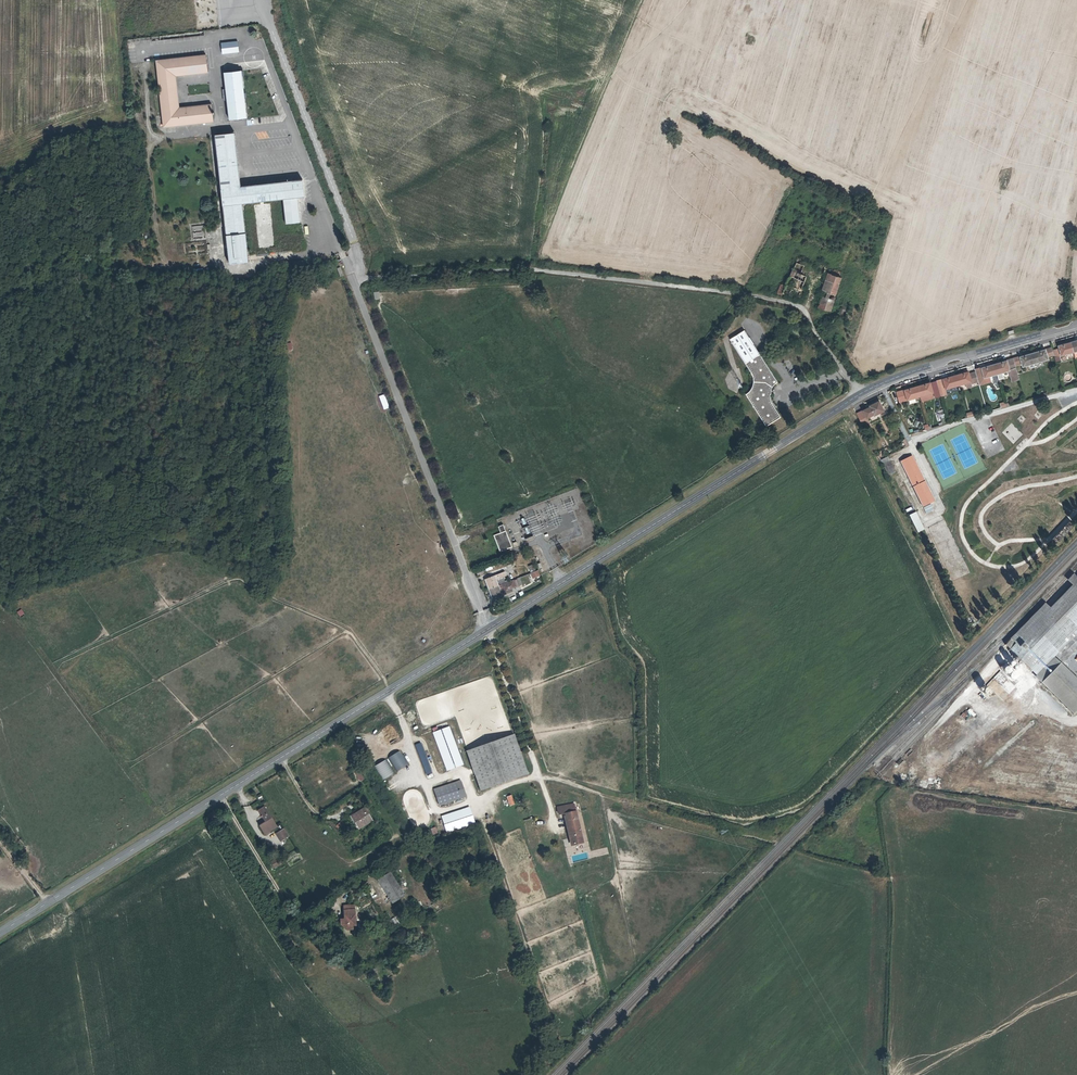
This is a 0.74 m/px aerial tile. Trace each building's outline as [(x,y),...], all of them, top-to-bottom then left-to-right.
[(257,39),(261,37),(257,27),(253,28),(257,39)] [(204,31),(127,40),(128,44),(204,35),(204,31)] [(223,54),(239,52),(238,42),(221,44),(223,54)] [(164,127),(197,124),(202,123),(214,122),(212,105),(179,108),(175,76),(208,72),(206,56),(157,61),(164,127)] [(230,119),(246,118),(241,71),(225,73),(230,119)] [(216,138),(216,135),(208,136),(202,131),(201,126),(203,126),(202,123),(197,124),(197,127),(199,126),(200,133),(207,139),(216,138)] [(254,140),(268,138),(267,131),(254,133),(254,140)] [(234,133),(216,135),(216,138),(230,264),(249,261),(242,203),(283,198),(286,224),(300,222),(298,198),(304,197),(302,179),(288,181),(288,182),(240,187),(234,133)] [(253,204),(255,224),(272,223),(271,203),(253,204)] [(797,259),(793,268),(788,278),(785,286),(781,284),(777,293),(782,295),(783,293),(798,299),(810,264),(797,259)] [(788,278),(793,268),(789,266),(784,276),(788,278)] [(830,274),(838,277),(840,273),(834,270),(834,271),(825,268),(824,272),(830,274)] [(840,278),(838,277),(830,274),(824,291),(834,295),(840,278)] [(829,311),(834,295),(824,291),(818,307),(829,311)] [(730,340),(745,363),(759,354),(753,345),(753,344),(749,337),(748,337),(744,331),(730,340)] [(1073,351),(1070,342),(1058,346),(1060,355),(1073,351)] [(1045,350),(1031,353),(1034,363),(1047,359),(1047,357),(1053,355),(1051,348),(1045,350)] [(1034,363),(1031,353),(1019,357),(1012,359),(1014,365),(1021,362),(1022,366),(1034,363)] [(777,382),(759,354),(745,363),(747,366),(749,368),(750,371),(751,373),(752,376),(753,379),(753,381),(753,383),(753,385),(752,387),(751,389),(750,391),(748,393),(746,394),(766,426),(780,417),(773,405),(770,399),(770,394),(770,391),(772,388),(773,386),(775,384),(777,382)] [(994,364),(997,373),(1008,370),(1010,370),(1013,380),(1018,379),(1014,365),(1012,359),(994,364)] [(997,373),(994,364),(981,368),(975,369),(975,372),(977,379),(982,378),(981,376),(983,375),(984,377),(989,376),(997,373)] [(977,379),(975,372),(968,374),(968,372),(956,375),(958,384),(970,381),(971,384),(978,382),(977,379)] [(958,384),(956,375),(943,379),(945,388),(958,384)] [(982,378),(977,379),(978,382),(979,384),(990,381),(989,376),(984,377),(983,375),(981,376),(982,378)] [(936,381),(939,390),(941,396),(946,394),(941,379),(936,381)] [(930,382),(917,386),(920,396),(933,392),(930,382)] [(896,392),(899,401),(920,396),(917,386),(896,392)] [(878,401),(869,406),(870,407),(863,410),(856,413),(860,421),(867,417),(873,414),(874,415),(883,410),(878,401)] [(943,409),(935,412),(938,419),(945,417),(943,409)] [(923,507),(934,501),(912,456),(900,461),(923,507)] [(889,475),(895,472),(887,457),(881,460),(889,475)] [(931,504),(923,507),(926,513),(934,509),(931,504)] [(917,532),(923,529),(915,512),(909,515),(917,532)] [(1056,545),(1074,526),(1070,522),(1052,541),(1056,545)] [(503,524),(498,526),(501,533),(494,536),(500,551),(512,546),(503,524)] [(532,575),(537,574),(533,564),(529,566),(532,575)] [(484,580),(488,590),(498,586),(496,580),(506,576),(504,572),(484,580)] [(500,592),(511,588),(510,588),(515,586),(513,581),(512,580),(508,582),(500,585),(498,586),(500,592)] [(1010,639),(1012,640),(1015,644),(1009,650),(1031,671),(1076,624),(1076,580),(1049,608),(1047,606),(1044,604),(1010,639)] [(498,586),(488,590),(492,600),(512,592),(511,588),(500,592),(498,586)] [(1059,664),(1076,682),(1076,680),(1060,663),(1059,664)] [(1041,682),(1072,713),(1076,708),(1076,682),(1059,664),(1041,682)] [(1072,713),(1041,682),(1040,683),(1072,715),(1076,710),(1076,708),(1072,713)] [(986,698),(992,691),(986,685),(979,691),(986,698)] [(446,771),(463,765),(449,725),(432,731),(446,771)] [(940,738),(945,744),(951,739),(945,733),(940,738)] [(513,737),(465,754),(480,793),(527,776),(513,737)] [(420,742),(414,744),(426,776),(432,774),(420,742)] [(929,753),(936,756),(939,749),(932,746),(929,753)] [(374,765),(382,779),(393,773),(385,759),(374,765)] [(456,783),(461,797),(465,796),(460,782),(456,783)] [(398,792),(410,786),(409,783),(396,788),(398,792)] [(438,804),(461,797),(456,783),(434,791),(438,804)] [(506,796),(509,806),(515,804),(511,794),(506,796)] [(559,816),(565,815),(574,850),(584,848),(574,806),(557,810),(559,816)] [(264,807),(258,811),(265,822),(259,826),(264,834),(276,827),(264,807)] [(359,828),(372,820),(365,809),(352,817),(359,828)] [(284,830),(280,832),(282,835),(279,837),(281,841),(288,837),(284,830)] [(269,860),(273,868),(281,864),(278,856),(269,860)] [(393,903),(404,896),(390,873),(378,880),(393,903)] [(341,925),(344,925),(344,928),(347,928),(347,930),(353,929),(353,925),(356,925),(355,914),(354,914),(353,906),(344,906),(345,920),(341,920),(341,925)] [(390,919),(393,927),(400,923),(396,916),(390,919)]
